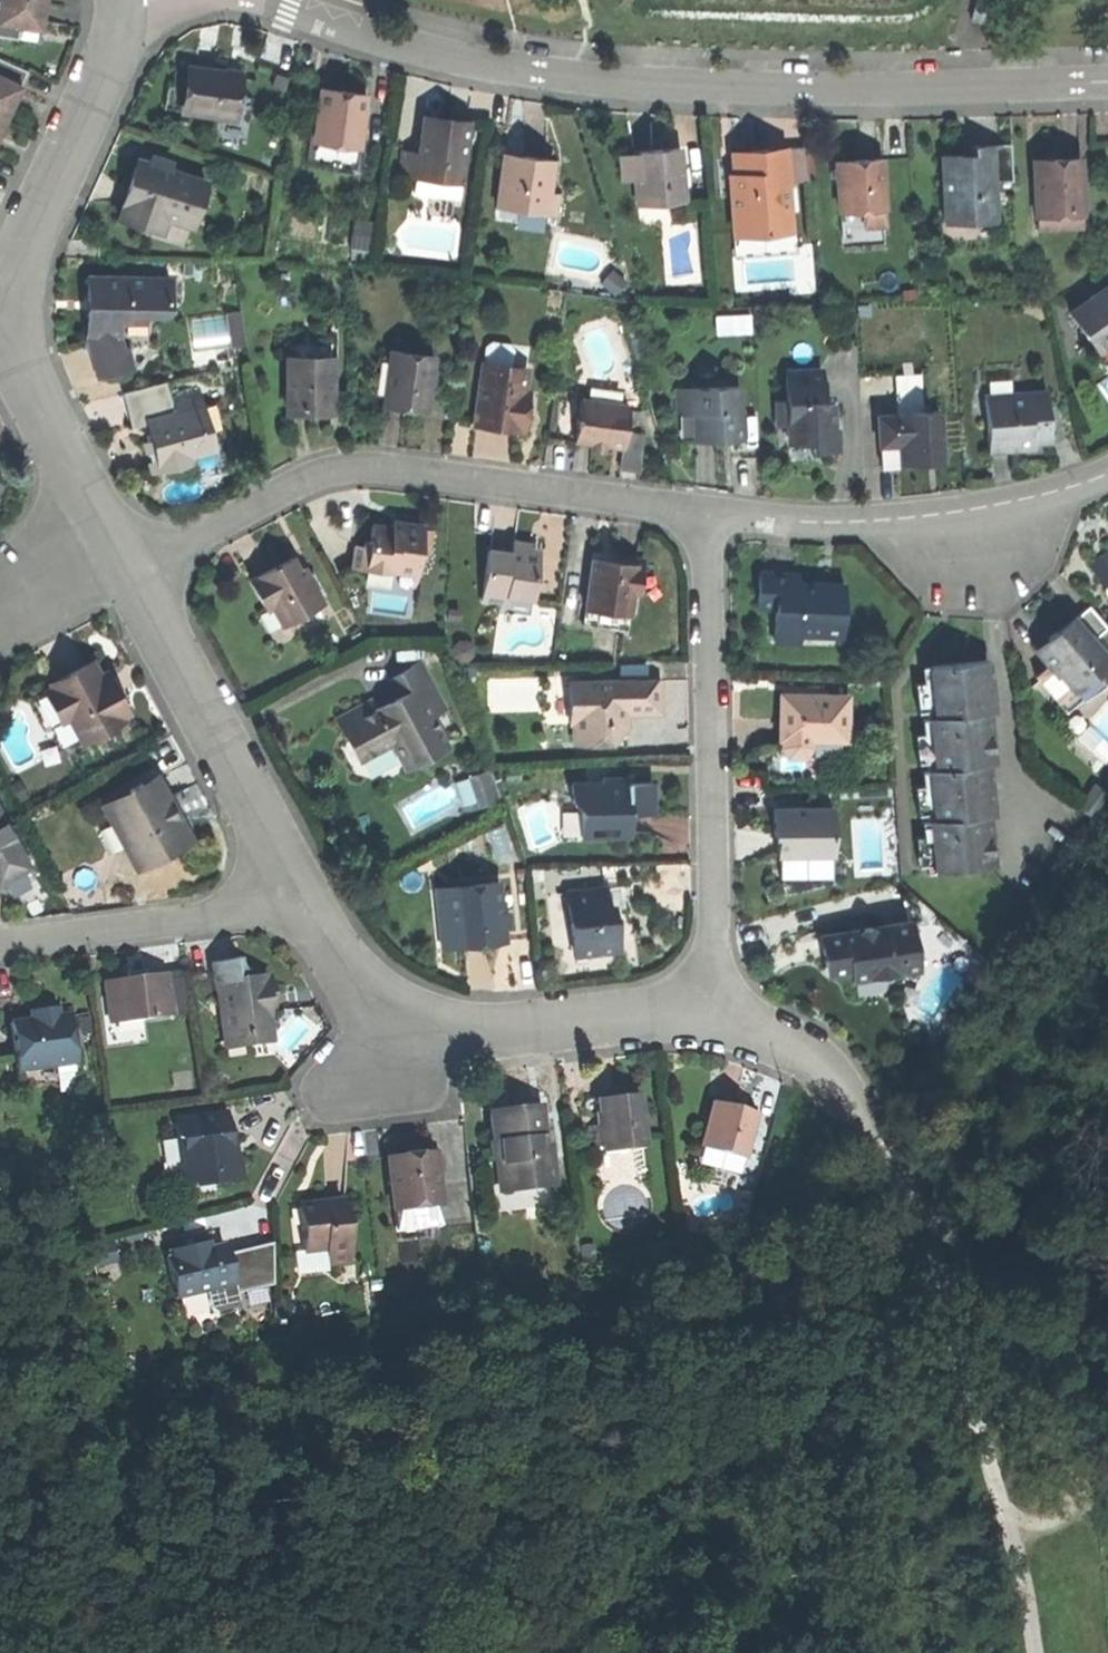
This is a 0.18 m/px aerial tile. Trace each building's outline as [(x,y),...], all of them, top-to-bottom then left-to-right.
[(7,40),(8,29),(16,30),(40,33),(44,0),(0,0),(0,39),(7,40)] [(971,20),(984,23),(988,3),(977,1),(975,13),(973,13),(971,20)] [(16,36),(16,30),(8,29),(7,40),(15,41),(16,36)] [(21,89),(28,75),(0,63),(0,80),(21,89)] [(181,111),(189,112),(195,67),(187,66),(184,88),(181,111)] [(195,67),(189,112),(237,118),(242,73),(195,67)] [(6,124),(15,104),(11,102),(13,100),(14,96),(18,98),(21,89),(0,80),(0,121),(6,124)] [(320,86),(315,138),(360,143),(363,114),(364,104),(365,91),(342,89),(320,86)] [(372,104),(364,104),(363,114),(371,115),(372,104)] [(416,176),(461,181),(468,121),(448,118),(422,116),(418,150),(416,176)] [(962,154),(943,155),(946,223),(987,221),(996,221),(994,181),(1013,180),(1012,144),(974,146),(974,154),(962,154)] [(807,147),(786,149),(788,181),(809,180),(807,147)] [(653,150),(634,151),(634,154),(636,179),(638,205),(685,201),(681,148),(653,150)] [(416,179),(416,176),(418,150),(402,149),(399,177),(416,179)] [(759,151),(734,153),(737,194),(733,194),(736,236),(791,231),(787,181),(788,181),(786,149),(759,151)] [(504,153),(498,206),(518,208),(518,204),(549,207),(554,158),(530,156),(504,153)] [(148,154),(145,161),(159,166),(161,158),(148,154)] [(622,180),(636,179),(634,154),(620,156),(622,180)] [(170,161),(161,158),(159,166),(168,168),(170,161)] [(858,160),(838,161),(841,212),(864,210),(885,209),(882,158),(858,160)] [(1037,215),(1083,213),(1081,158),(1057,159),(1035,160),(1037,215)] [(120,217),(148,226),(153,212),(168,217),(192,225),(206,181),(168,168),(159,166),(145,161),(139,159),(130,187),(120,217)] [(886,226),(885,209),(864,210),(865,227),(886,226)] [(163,231),(168,217),(153,212),(148,226),(163,231)] [(1083,227),(1083,213),(1037,215),(1037,229),(1083,227)] [(988,237),(987,221),(946,223),(940,223),(941,239),(988,237)] [(792,253),(791,231),(736,236),(738,257),(792,253)] [(604,282),(616,292),(627,279),(614,269),(604,282)] [(89,277),(89,299),(94,299),(95,304),(94,311),(89,311),(89,338),(98,377),(134,368),(129,348),(124,350),(119,330),(120,320),(126,320),(126,315),(165,314),(170,314),(170,310),(170,277),(89,277)] [(1071,314),(1105,364),(1107,362),(1107,289),(1071,314)] [(188,319),(194,352),(246,343),(240,310),(188,319)] [(390,350),(385,406),(405,408),(427,410),(429,389),(430,381),(431,369),(432,354),(390,350)] [(289,358),(289,412),(312,412),(312,405),(332,405),(332,358),(289,358)] [(495,426),(523,430),(526,404),(521,403),(523,390),(526,367),(484,362),(475,424),(495,426)] [(439,370),(431,369),(430,381),(438,382),(439,370)] [(777,401),(778,425),(788,425),(788,438),(793,443),(812,442),(812,450),(814,450),(838,449),(837,428),(831,428),(830,404),(823,405),(822,371),(786,372),(787,400),(777,401)] [(131,427),(148,423),(148,419),(174,413),(171,401),(166,380),(122,392),(131,427)] [(437,390),(438,382),(430,381),(429,389),(437,390)] [(739,387),(677,389),(678,412),(694,412),(695,440),(708,440),(720,440),(720,435),(741,434),(739,387)] [(201,393),(171,401),(174,413),(197,407),(204,405),(201,393)] [(1047,394),(985,398),(989,449),(1013,447),(1033,446),(1033,439),(1050,438),(1049,414),(1044,414),(1044,406),(1048,406),(1047,394)] [(616,444),(624,445),(626,432),(629,404),(580,399),(578,415),(575,415),(574,422),(577,422),(575,440),(593,442),(610,443),(616,444)] [(146,444),(153,470),(189,461),(192,472),(227,463),(223,446),(215,448),(209,426),(203,428),(197,407),(174,413),(148,419),(148,423),(150,430),(156,434),(158,441),(153,442),(146,444)] [(879,417),(881,446),(900,445),(901,464),(912,464),(922,463),(922,456),(942,454),(940,411),(899,413),(899,416),(879,417)] [(679,441),(695,440),(694,412),(678,412),(679,441)] [(814,458),(814,450),(812,450),(812,442),(793,443),(788,438),(788,425),(778,425),(779,460),(796,459),(814,458)] [(643,434),(626,432),(624,445),(622,467),(640,469),(643,434)] [(609,451),(610,443),(593,442),(592,449),(600,450),(609,451)] [(882,466),(901,464),(900,445),(881,446),(882,466)] [(943,462),(942,454),(922,456),(922,463),(943,462)] [(355,569),(419,575),(423,524),(404,522),(400,528),(393,527),(373,525),(372,541),(366,540),(366,546),(357,546),(355,569)] [(509,604),(510,595),(535,598),(539,555),(532,554),(532,547),(533,542),(513,540),(512,551),(488,549),(483,602),(509,604)] [(592,553),(591,564),(615,566),(616,555),(592,553)] [(1093,566),(1107,586),(1107,555),(1107,554),(1093,566)] [(628,556),(616,555),(615,566),(591,564),(587,610),(633,614),(635,592),(641,593),(644,558),(628,556)] [(270,569),(250,580),(266,610),(274,605),(285,625),(306,614),(302,607),(321,596),(304,566),(298,569),(292,557),(270,569)] [(760,573),(759,608),(776,608),(775,641),(800,642),(801,634),(822,635),(822,626),(843,627),(844,585),(827,584),(823,590),(814,589),(814,584),(799,583),(799,574),(760,573)] [(325,604),(321,596),(302,607),(306,614),(325,604)] [(1089,606),(1077,617),(1094,638),(1107,627),(1089,606)] [(1036,652),(1048,666),(1057,676),(1060,673),(1075,691),(1095,674),(1099,679),(1100,678),(1107,671),(1107,654),(1094,638),(1077,617),(1065,627),(1058,633),(1056,631),(1047,638),(1050,640),(1036,652)] [(842,636),(843,627),(822,626),(822,635),(842,636)] [(842,644),(842,636),(822,635),(801,634),(800,642),(842,644)] [(71,717),(84,741),(126,718),(132,715),(129,711),(118,689),(111,693),(102,675),(94,661),(52,683),(54,687),(71,717)] [(409,766),(450,744),(434,715),(449,707),(423,661),(389,679),(398,695),(378,706),(373,698),(338,718),(350,741),(361,761),(395,742),(409,766)] [(936,711),(936,718),(989,713),(994,712),(988,662),(931,668),(933,683),(936,711)] [(1104,682),(1100,678),(1099,679),(1095,674),(1075,691),(1060,673),(1057,676),(1048,666),(1036,676),(1067,712),(1104,682)] [(108,672),(102,675),(111,693),(118,689),(113,681),(108,672)] [(662,680),(570,682),(571,723),(576,723),(577,742),(613,741),(629,725),(622,717),(625,715),(628,712),(662,711),(662,680)] [(924,684),(927,712),(936,711),(933,683),(924,684)] [(64,720),(71,717),(54,687),(47,690),(64,720)] [(810,697),(782,696),(782,717),(782,739),(785,739),(785,747),(789,756),(806,756),(811,747),(811,740),(845,741),(847,741),(848,697),(827,697),(827,699),(810,699),(810,697)] [(931,719),(936,718),(936,711),(927,712),(927,716),(928,719),(931,719)] [(994,764),(989,713),(936,718),(931,719),(933,733),(936,762),(937,770),(989,764),(994,764)] [(924,734),(927,763),(936,762),(933,733),(924,734)] [(845,760),(845,741),(811,740),(811,747),(806,756),(811,760),(845,760)] [(931,770),(937,770),(936,762),(927,763),(927,766),(928,771),(931,770)] [(994,814),(989,764),(937,770),(931,770),(933,785),(936,813),(936,820),(988,814),(994,814)] [(481,806),(502,798),(490,766),(470,774),(481,806)] [(133,793),(110,805),(131,844),(127,846),(139,869),(167,854),(163,847),(191,832),(182,817),(178,819),(173,810),(170,803),(173,801),(162,779),(145,788),(143,782),(131,789),(133,793)] [(602,784),(574,784),(574,802),(583,810),(583,834),(631,833),(630,812),(652,811),(652,797),(652,782),(623,783),(602,784)] [(924,786),(927,814),(936,813),(933,785),(924,786)] [(177,808),(173,810),(178,819),(182,817),(179,811),(177,808)] [(793,809),(774,809),(774,836),(778,836),(779,846),(779,856),(834,855),(833,808),(810,809),(810,812),(793,812),(793,809)] [(31,866),(0,810),(0,883),(31,866)] [(994,865),(988,814),(936,820),(931,821),(933,836),(936,864),(937,872),(994,865)] [(924,837),(927,865),(936,864),(933,836),(924,837)] [(834,872),(834,855),(779,856),(779,872),(834,872)] [(928,873),(937,872),(936,864),(927,865),(927,869),(928,873)] [(454,886),(460,945),(482,942),(505,940),(504,934),(502,912),(499,881),(454,886)] [(613,884),(567,890),(575,952),(621,946),(617,921),(614,921),(613,914),(612,904),(616,903),(613,884)] [(442,946),(460,945),(454,886),(436,887),(442,946)] [(511,911),(502,912),(504,934),(513,933),(511,911)] [(914,921),(882,925),(878,931),(872,928),(862,929),(858,935),(853,932),(834,934),(836,947),(822,948),(824,961),(826,977),(852,973),(854,973),(860,966),(880,964),(893,974),(908,972),(919,957),(914,921)] [(821,936),(822,948),(836,947),(834,934),(821,936)] [(920,971),(919,957),(908,972),(920,971)] [(214,967),(217,988),(238,984),(238,980),(235,964),(214,967)] [(853,980),(893,974),(880,964),(860,966),(854,973),(852,973),(853,980)] [(126,972),(127,978),(128,984),(146,981),(145,976),(144,969),(134,970),(126,972)] [(127,978),(104,982),(111,1025),(173,1015),(166,972),(145,976),(146,981),(128,984),(127,978)] [(217,988),(224,1036),(244,1033),(245,1044),(272,1040),(268,1008),(266,994),(272,993),(270,976),(238,980),(238,984),(217,988)] [(273,1000),(272,993),(266,994),(268,1008),(274,1007),(273,1000)] [(19,1071),(77,1062),(69,1015),(58,1016),(57,1009),(43,1011),(31,1012),(32,1020),(12,1023),(19,1071)] [(590,1126),(593,1147),(602,1146),(626,1142),(627,1149),(643,1146),(647,1146),(639,1092),(617,1096),(597,1099),(599,1111),(596,1111),(598,1124),(590,1126)] [(702,1147),(745,1158),(756,1113),(737,1108),(714,1102),(702,1147)] [(498,1162),(500,1186),(521,1184),(521,1189),(556,1185),(552,1147),(543,1148),(541,1135),(545,1135),(544,1124),(542,1105),(524,1107),(514,1108),(514,1113),(492,1116),(495,1140),(491,1140),(494,1163),(498,1162)] [(229,1113),(174,1121),(183,1179),(192,1188),(241,1180),(237,1154),(230,1155),(229,1145),(228,1137),(233,1136),(229,1113)] [(549,1123),(544,1124),(545,1135),(541,1135),(543,1148),(552,1147),(549,1123)] [(603,1152),(627,1149),(626,1142),(602,1146),(603,1152)] [(647,1173),(643,1146),(627,1149),(603,1152),(602,1146),(593,1147),(598,1181),(647,1173)] [(394,1210),(440,1205),(434,1153),(410,1156),(389,1159),(394,1210)] [(332,1201),(321,1202),(321,1209),(327,1208),(346,1205),(346,1199),(332,1201)] [(302,1226),(306,1252),(328,1249),(330,1263),(354,1260),(346,1205),(327,1208),(321,1209),(321,1202),(304,1204),(307,1225),(302,1226)] [(443,1226),(440,1205),(394,1210),(397,1231),(443,1226)] [(211,1240),(190,1246),(192,1252),(212,1247),(211,1240)] [(167,1259),(178,1300),(210,1291),(236,1284),(230,1261),(226,1244),(212,1247),(192,1252),(190,1246),(169,1251),(171,1258),(167,1259)] [(330,1270),(330,1263),(328,1249),(306,1252),(297,1253),(300,1274),(330,1270)] [(242,1305),(236,1284),(210,1291),(215,1312),(242,1305)]
